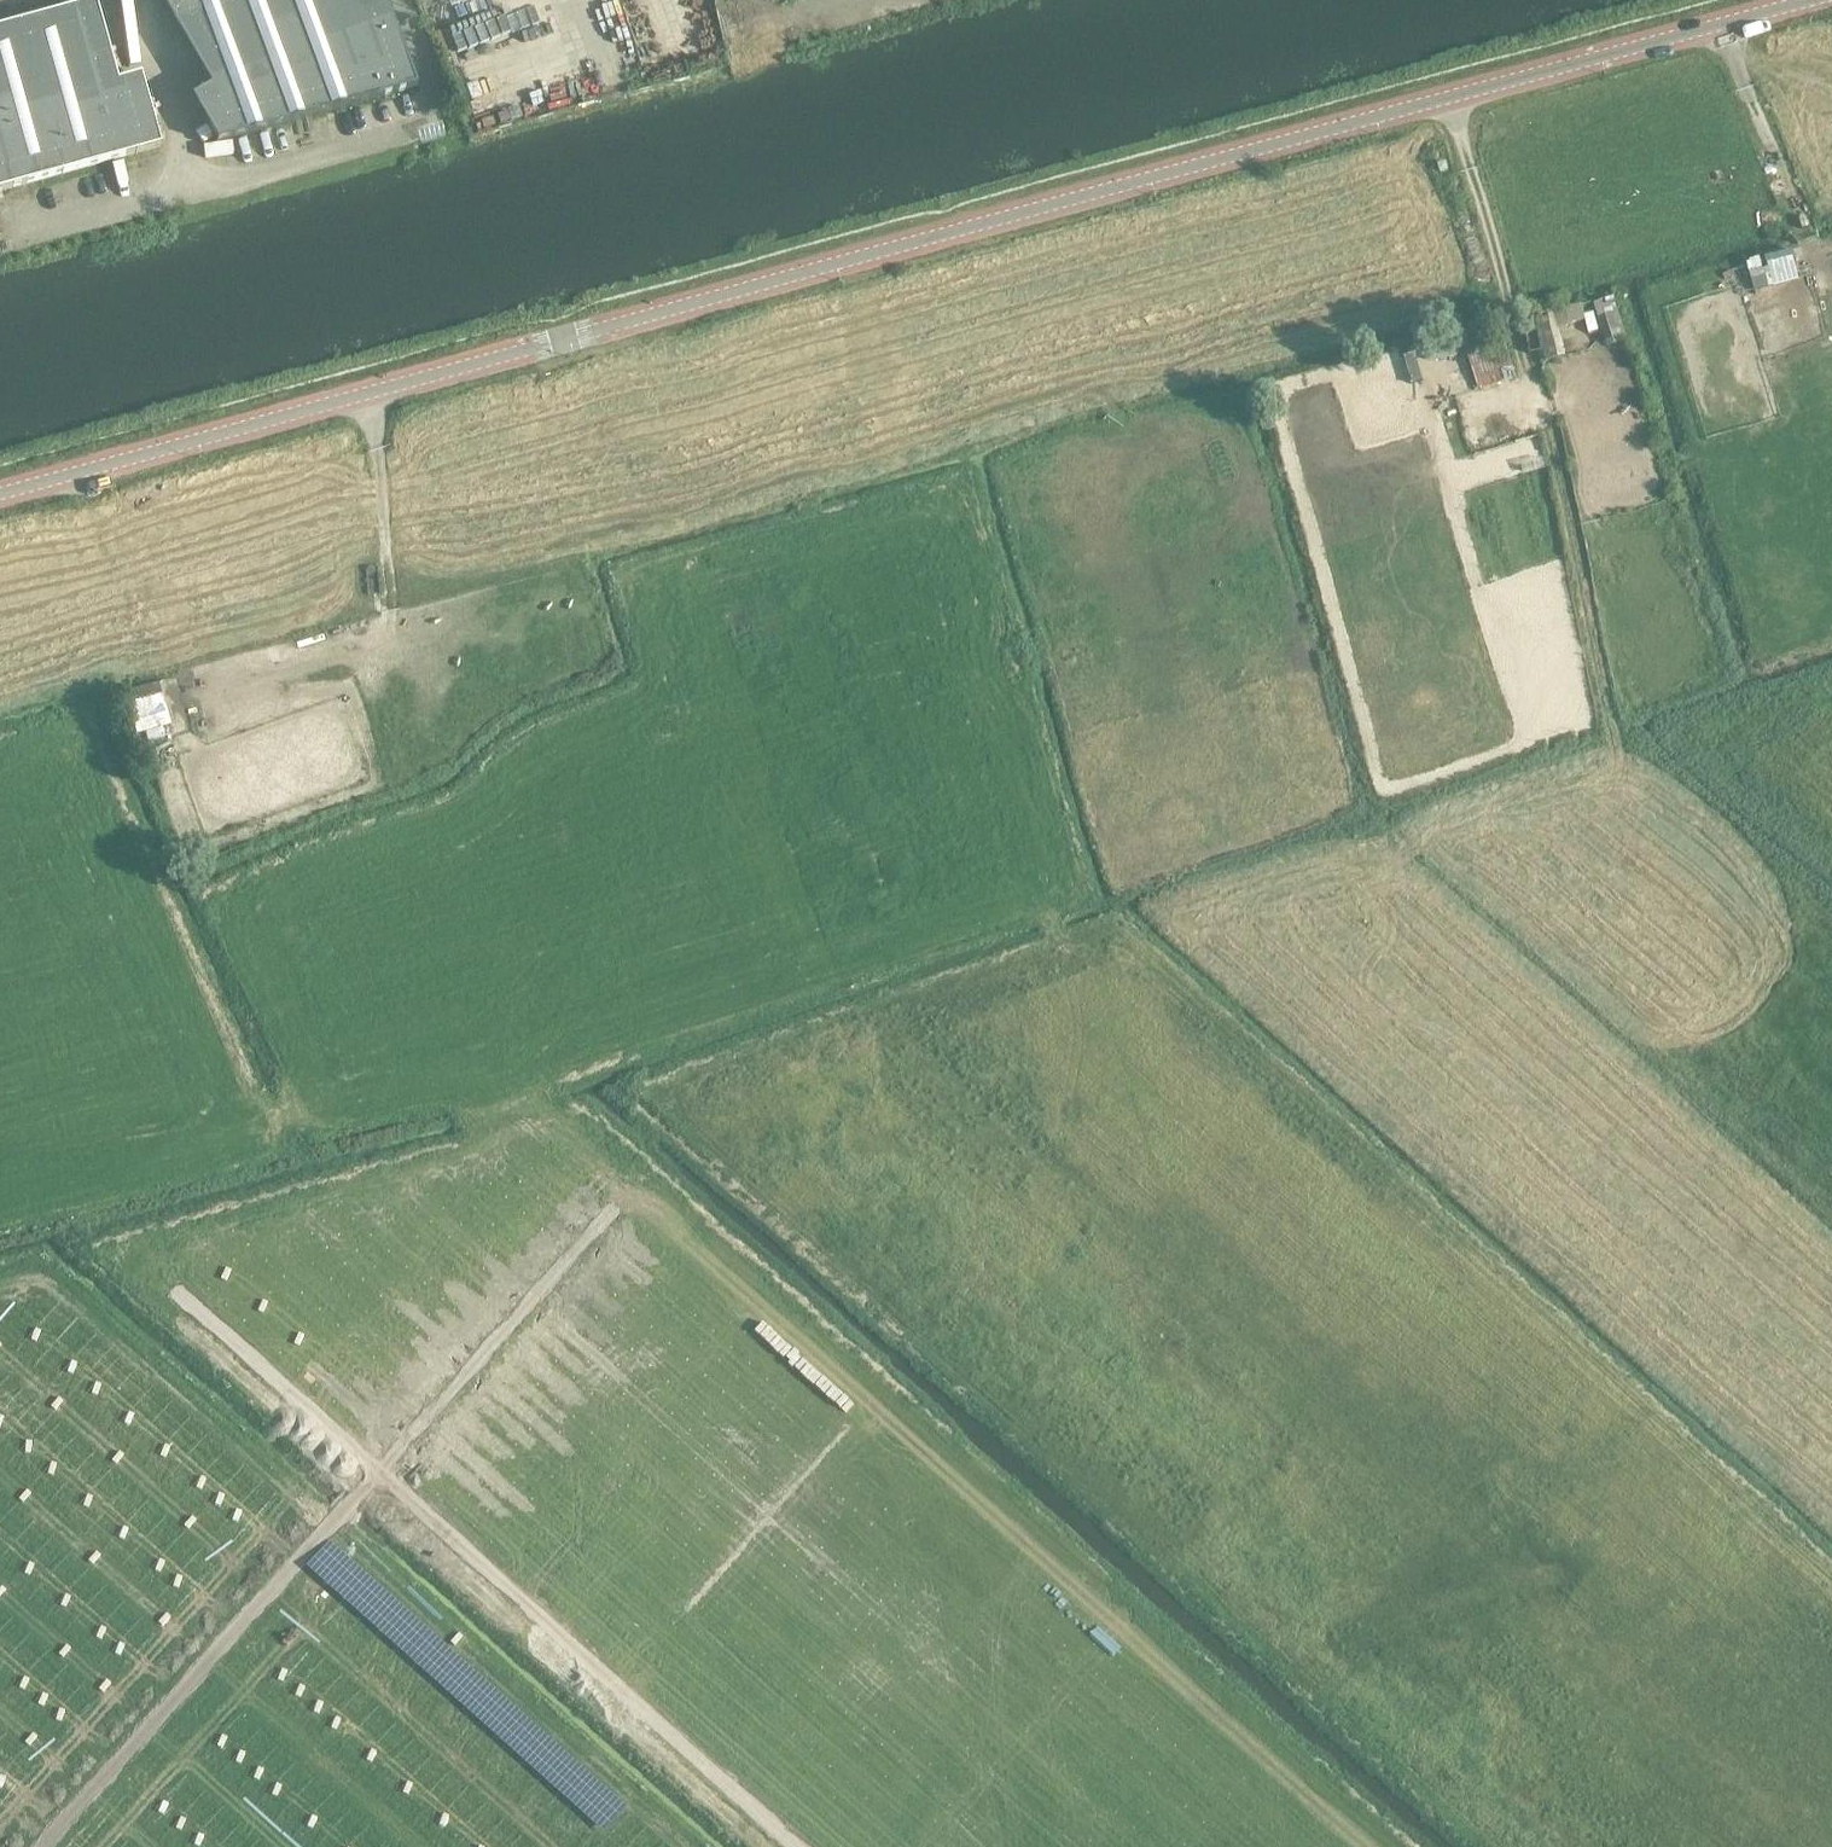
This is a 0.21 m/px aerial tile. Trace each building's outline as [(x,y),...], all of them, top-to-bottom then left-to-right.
[(198,113),(216,143),(414,87),(382,0),(159,0),(218,101),(198,113)] [(121,99),(95,3),(0,29),(0,192),(159,147),(145,93),(121,99)] [(1442,163),(1434,165),(1435,172),(1443,170),(1442,163)] [(1795,250),(1748,257),(1752,286),(1799,279),(1795,250)] [(1617,296),(1592,301),(1601,345),(1626,339),(1617,296)] [(1553,311),(1562,350),(1584,345),(1580,328),(1588,326),(1583,305),(1553,311)] [(1468,355),(1474,375),(1461,378),(1464,389),(1477,386),(1478,390),(1515,379),(1505,342),(1484,347),(1480,336),(1457,343),(1461,357),(1468,355)] [(164,692),(132,699),(140,730),(171,722),(164,692)]
